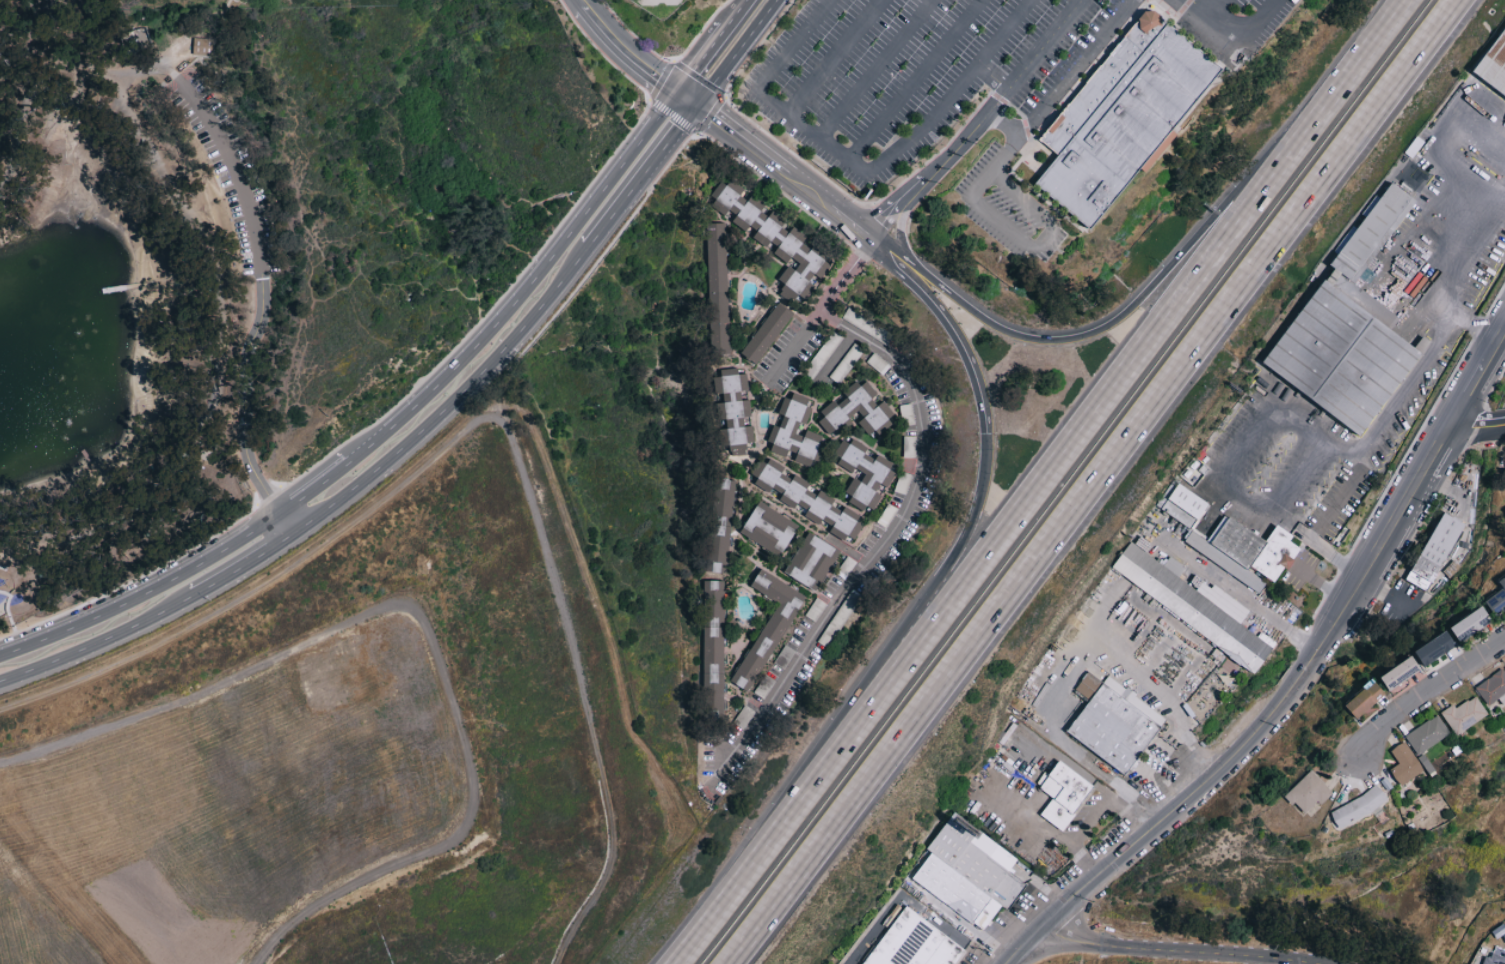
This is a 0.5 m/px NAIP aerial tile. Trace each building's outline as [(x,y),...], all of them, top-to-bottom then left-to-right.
[(1161,22),(1197,51),(1218,68),(1181,112),(1160,136),(1129,173),(1100,207),(1085,226),(1039,189),(1031,182),(1037,174),(1039,172),(1054,154),(1039,141),(1035,138),(1039,132),(1055,113),(1099,59),(1105,52),(1119,34),(1140,49),(1159,24),(1161,22)] [(195,37),(194,54),(213,55),(213,38),(195,37)] [(1504,93),(1504,37),(1479,76),(1504,93)] [(1143,168),(1148,172),(1169,148),(1164,144),(1143,168)] [(829,255),(813,244),(809,237),(793,226),(787,221),(774,212),(769,215),(742,196),(746,189),(732,180),(728,186),(721,181),(711,196),(737,214),(732,221),(742,228),(748,224),(767,237),(771,241),(778,246),(773,253),(789,264),(794,260),(801,264),(796,271),(789,266),(779,280),(786,285),(780,294),(796,305),(829,255)] [(1266,368),(1367,437),(1415,367),(1397,355),(1403,347),(1406,348),(1411,340),(1342,293),(1350,281),(1355,284),(1415,197),(1393,182),(1335,267),(1266,368)] [(728,224),(708,224),(711,355),(731,354),(728,224)] [(1393,272),(1405,283),(1423,263),(1403,245),(1389,260),(1397,267),(1393,272)] [(743,354),(759,365),(794,314),(778,303),(743,354)] [(871,434),(896,416),(885,401),(882,403),(863,379),(841,396),(821,411),(826,417),(820,422),(830,435),(856,415),(871,434)] [(824,436),(806,430),(804,436),(797,434),(800,423),(808,423),(810,417),(810,398),(794,393),(792,399),(785,397),(779,414),(784,416),(781,426),(774,426),(769,442),(774,444),(772,452),(774,453),(797,453),(797,462),(813,468),(824,436)] [(874,510),(883,495),(879,493),(881,485),(889,487),(897,473),(892,470),(894,463),(879,454),(876,459),(866,454),(868,447),(854,439),(851,444),(844,440),(835,455),(841,458),(839,465),(854,473),(857,469),(866,475),(862,482),(854,478),(849,502),(854,505),(874,510)] [(753,475),(782,493),(780,499),(796,510),(800,504),(809,510),(805,516),(821,526),(824,521),(837,529),(834,534),(836,535),(856,540),(858,537),(863,517),(854,512),(835,507),(837,500),(820,490),(818,493),(808,491),(810,483),(806,480),(784,475),(786,468),(769,458),(764,456),(753,475)] [(706,572),(728,574),(736,481),(714,479),(706,572)] [(1183,543),(1262,593),(1270,581),(1276,585),(1288,567),(1291,570),(1304,550),(1292,542),(1296,537),(1279,526),(1269,542),(1226,514),(1209,540),(1193,530),(1210,504),(1176,482),(1159,509),(1191,530),(1183,543)] [(801,525),(760,501),(741,534),(782,557),(801,525)] [(1468,524),(1443,512),(1411,583),(1436,595),(1448,568),(1457,572),(1469,544),(1460,540),(1468,524)] [(786,574),(818,592),(835,560),(832,558),(838,548),(808,532),(786,574)] [(1111,569),(1259,674),(1276,650),(1241,625),(1250,612),(1205,580),(1197,590),(1178,577),(1184,568),(1179,564),(1173,572),(1130,542),(1111,569)] [(805,593),(761,571),(752,588),(777,601),(735,684),(754,694),(805,593)] [(1496,580),(1502,588),(1484,602),(1496,616),(1504,609),(1504,572),(1496,580)] [(725,581),(704,581),(704,717),(725,717),(725,581)] [(1459,641),(1491,623),(1483,608),(1450,626),(1459,641)] [(1422,665),(1456,649),(1449,633),(1415,649),(1422,665)] [(1381,675),(1387,689),(1420,673),(1413,659),(1381,675)] [(1504,694),(1504,672),(1502,668),(1476,688),(1489,706),(1504,694)] [(1168,718),(1108,677),(1104,683),(1088,672),(1075,690),(1090,701),(1068,734),(1128,775),(1168,718)] [(1374,710),(1371,706),(1385,694),(1374,682),(1346,707),(1360,722),(1374,710)] [(1455,709),(1453,706),(1442,712),(1455,735),(1488,717),(1477,696),(1455,709)] [(1406,735),(1417,755),(1450,737),(1439,716),(1406,735)] [(1391,751),(1399,764),(1391,768),(1401,785),(1424,771),(1406,742),(1391,751)] [(1054,797),(1041,815),(1064,831),(1097,784),(1061,759),(1041,788),(1054,797)] [(1331,790),(1310,770),(1285,795),(1307,815),(1331,790)] [(1331,810),(1339,827),(1388,803),(1380,786),(1331,810)] [(911,879),(984,931),(1002,905),(1007,909),(1025,884),(1008,872),(1017,859),(977,831),(974,835),(949,817),(926,849),(930,852),(911,879)] [(966,948),(905,906),(864,963),(954,963),(966,948)] [(1496,948),(1492,959),(1485,956),(1482,963),(1504,963),(1504,951),(1496,948)]
